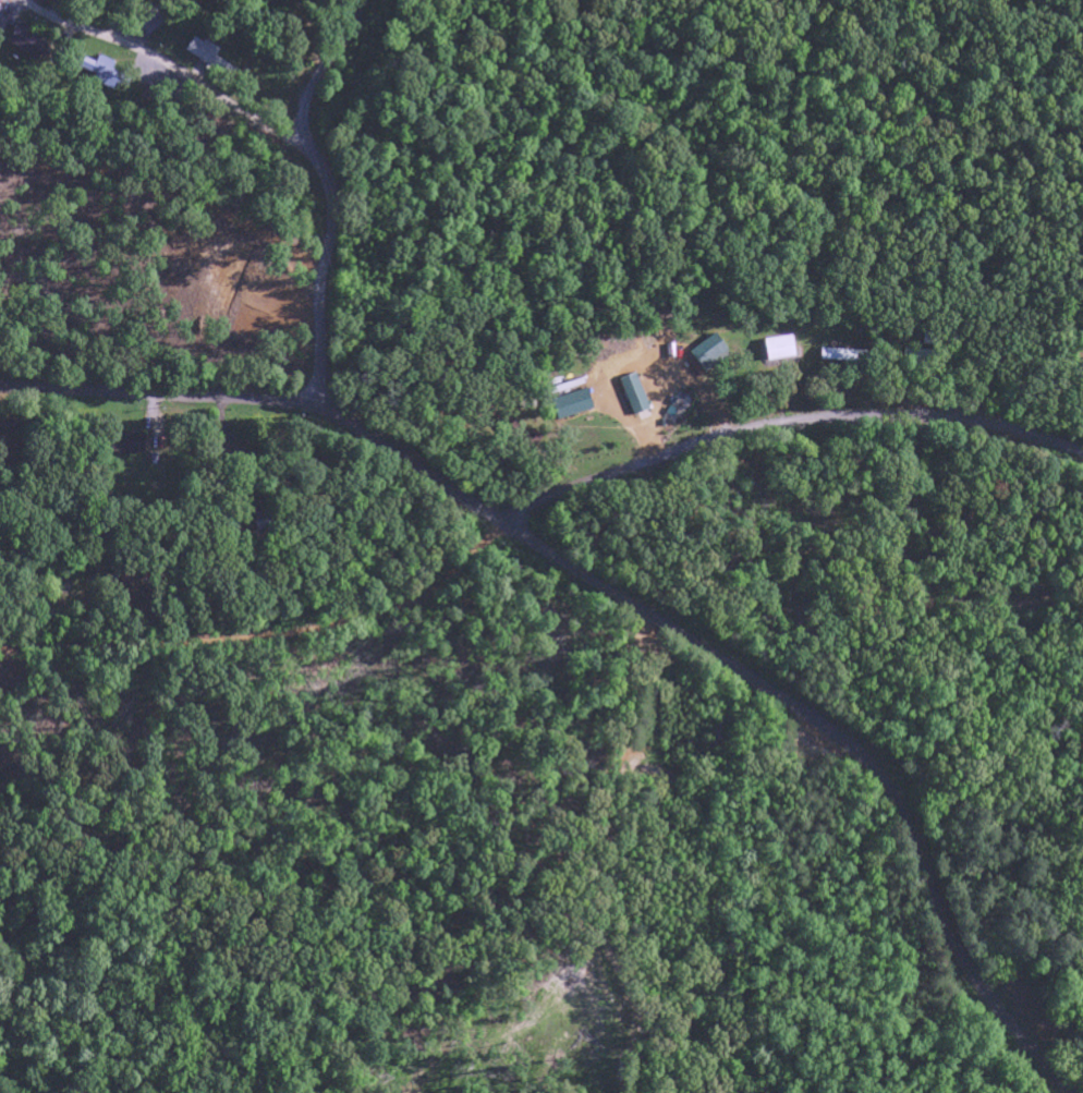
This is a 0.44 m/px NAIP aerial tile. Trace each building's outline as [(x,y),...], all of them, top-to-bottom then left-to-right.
[(38,62),(50,47),(23,26),(11,41),(38,62)] [(98,64),(89,59),(83,72),(114,88),(116,84),(120,86),(125,76),(114,70),(117,64),(102,56),(98,64)] [(692,352),(707,374),(734,357),(719,335),(692,352)] [(770,363),(799,357),(794,336),(766,341),(770,363)] [(650,412),(642,379),(625,383),(633,416),(650,412)] [(559,419),(595,413),(591,392),(556,398),(559,419)]
